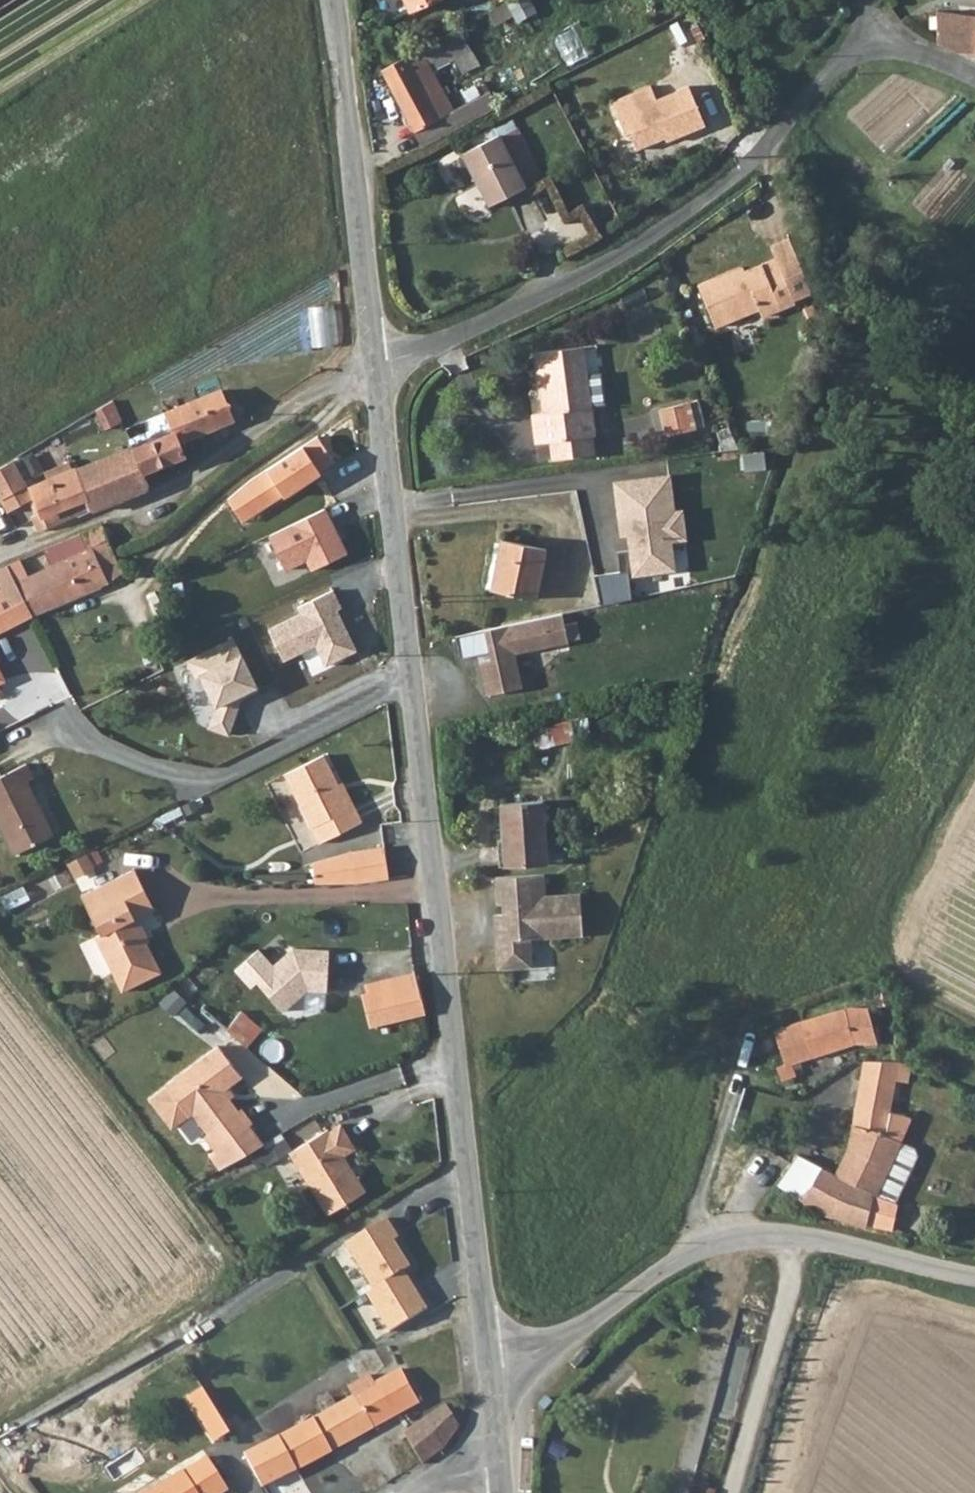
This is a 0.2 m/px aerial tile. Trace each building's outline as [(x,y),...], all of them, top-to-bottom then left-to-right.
[(385,17),(429,0),(378,0),(385,17)] [(956,54),(974,54),(974,17),(939,14),(938,44),(956,54)] [(480,35),(472,20),(459,28),(467,42),(480,35)] [(467,42),(459,28),(381,70),(414,131),(452,111),(428,64),(467,42)] [(477,101),(419,132),(427,146),(502,105),(489,82),(472,91),(477,101)] [(657,102),(651,86),(612,102),(625,135),(630,133),(637,151),(674,136),(676,141),(706,129),(690,88),(657,102)] [(540,175),(516,124),(497,134),(522,184),(540,175)] [(488,204),(523,186),(522,184),(497,134),(497,132),(460,150),(488,204)] [(716,323),(734,316),(732,310),(760,300),(762,305),(765,314),(798,302),(796,297),(814,291),(795,236),(777,243),(782,256),(721,279),(719,273),(700,280),(716,323)] [(732,310),(734,316),(762,305),(760,300),(732,310)] [(315,345),(341,345),(340,305),(314,305),(315,345)] [(591,439),(582,351),(541,356),(547,416),(540,416),(531,417),(535,446),(549,444),(586,440),(591,439)] [(547,416),(541,356),(534,357),(540,416),(547,416)] [(123,430),(126,437),(222,394),(219,387),(123,430)] [(222,394),(126,437),(131,449),(72,473),(87,506),(89,511),(149,485),(145,474),(185,457),(178,442),(231,418),(222,394)] [(692,431),(685,406),(658,413),(664,438),(692,431)] [(586,440),(549,444),(551,462),(589,457),(586,440)] [(663,472),(606,478),(614,536),(622,537),(627,573),(670,568),(666,541),(682,539),(679,508),(671,508),(663,472)] [(32,490),(48,527),(68,518),(66,514),(87,506),(72,473),(32,490)] [(30,578),(21,560),(10,566),(35,617),(102,588),(101,585),(122,570),(101,525),(36,554),(39,558),(47,554),(53,566),(30,578)] [(530,605),(541,556),(497,548),(487,596),(530,605)] [(35,617),(10,566),(0,570),(0,635),(35,617)] [(559,622),(557,612),(451,634),(456,658),(472,656),(480,694),(518,684),(510,653),(579,638),(574,620),(559,622)] [(10,679),(0,660),(0,684),(10,679)] [(537,727),(540,746),(581,741),(578,721),(537,727)] [(324,754),(288,772),(320,843),(362,823),(358,812),(348,801),(324,754)] [(50,833),(24,782),(31,779),(24,764),(0,776),(0,824),(14,852),(50,833)] [(498,796),(499,812),(501,847),(501,859),(542,857),(539,794),(498,796)] [(318,881),(356,880),(388,875),(382,847),(351,852),(318,860),(318,881)] [(102,849),(71,862),(78,877),(108,863),(102,849)] [(90,911),(143,886),(134,866),(81,893),(90,911)] [(539,873),(487,875),(492,912),(488,914),(492,968),(527,966),(525,938),(577,935),(573,892),(540,893),(539,873)] [(143,886),(90,911),(100,932),(92,937),(119,993),(160,976),(132,918),(153,909),(143,886)] [(282,915),(243,957),(272,981),(309,941),(282,915)] [(272,981),(243,957),(201,1006),(239,1044),(258,1025),(245,1011),(272,981)] [(367,982),(379,1023),(426,1012),(416,972),(367,982)] [(867,1009),(838,1014),(811,1020),(823,1054),(859,1043),(876,1041),(867,1009)] [(793,1063),(823,1054),(811,1020),(771,1030),(785,1063),(777,1066),(782,1080),(797,1076),(793,1063)] [(252,1121),(254,1119),(245,1109),(241,1112),(223,1091),(243,1074),(219,1043),(169,1080),(194,1112),(197,1109),(212,1127),(207,1133),(220,1147),(213,1153),(224,1165),(268,1139),(252,1121)] [(855,1059),(860,1108),(884,1108),(880,1061),(868,1063),(867,1058),(855,1059)] [(821,1211),(855,1223),(862,1228),(864,1229),(865,1223),(882,1227),(885,1212),(872,1207),(901,1145),(902,1143),(884,1136),(889,1108),(884,1108),(860,1108),(855,1108),(851,1145),(840,1176),(796,1153),(777,1181),(821,1211)] [(331,1124),(293,1147),(331,1211),(371,1188),(350,1152),(357,1147),(352,1138),(356,1134),(347,1119),(334,1128),(331,1124)] [(872,1207),(885,1212),(882,1227),(883,1228),(916,1157),(913,1151),(901,1145),(872,1207)] [(393,1239),(381,1217),(337,1242),(365,1289),(399,1270),(405,1266),(389,1241),(393,1239)] [(423,1310),(399,1270),(365,1289),(359,1293),(385,1333),(423,1310)] [(374,1383),(349,1397),(262,1446),(281,1479),(376,1432),(373,1426),(419,1401),(402,1368),(374,1383)] [(343,1387),(349,1397),(374,1383),(368,1373),(343,1387)] [(217,1443),(235,1432),(207,1387),(189,1398),(217,1443)] [(403,1435),(420,1462),(446,1444),(459,1428),(447,1406),(403,1435)] [(393,1442),(410,1470),(420,1462),(403,1435),(393,1442)] [(262,1446),(245,1455),(266,1487),(281,1479),(262,1446)] [(194,1490),(218,1473),(207,1455),(150,1492),(195,1492),(194,1490)] [(195,1492),(222,1492),(228,1489),(218,1473),(194,1490),(195,1492)]
